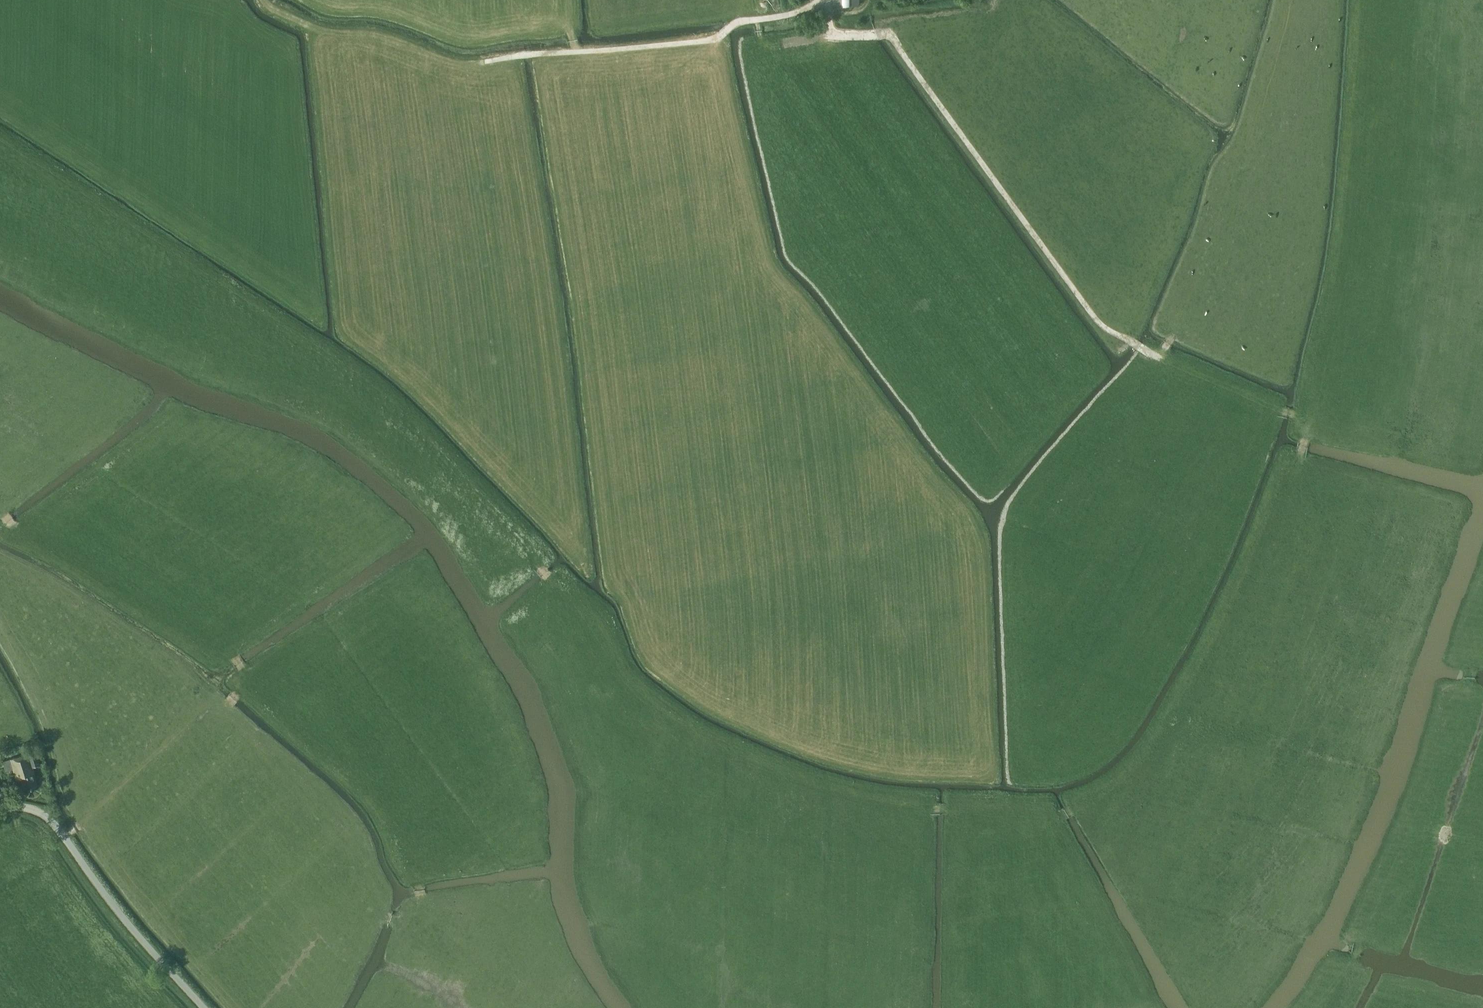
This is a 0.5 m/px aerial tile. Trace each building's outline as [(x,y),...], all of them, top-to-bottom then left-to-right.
[(40,765),(35,751),(10,758),(16,778),(20,777),(24,788),(37,784),(32,767),(40,765)]
